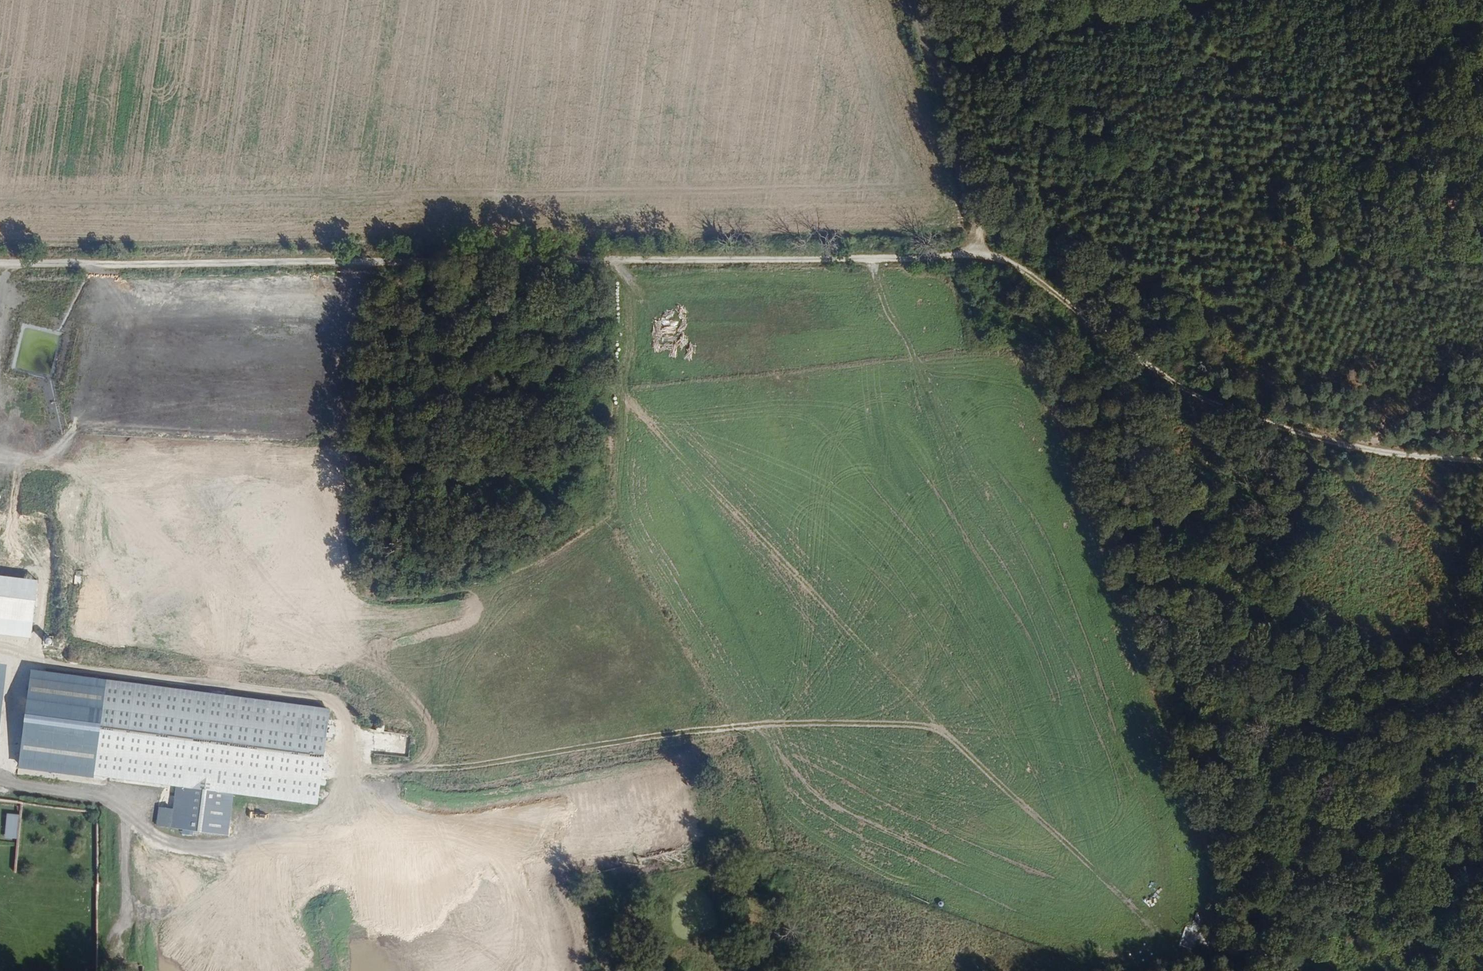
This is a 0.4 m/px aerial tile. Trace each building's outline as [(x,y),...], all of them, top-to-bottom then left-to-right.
[(0,570),(0,625),(37,630),(44,576),(0,570)] [(2,738),(12,659),(0,658),(0,738),(2,738)] [(117,680),(43,671),(32,760),(107,769),(117,680)] [(169,823),(240,831),(245,787),(327,797),(338,706),(117,680),(107,769),(188,779),(185,805),(171,803),(169,823)] [(19,838),(20,814),(7,813),(5,837),(19,838)]
